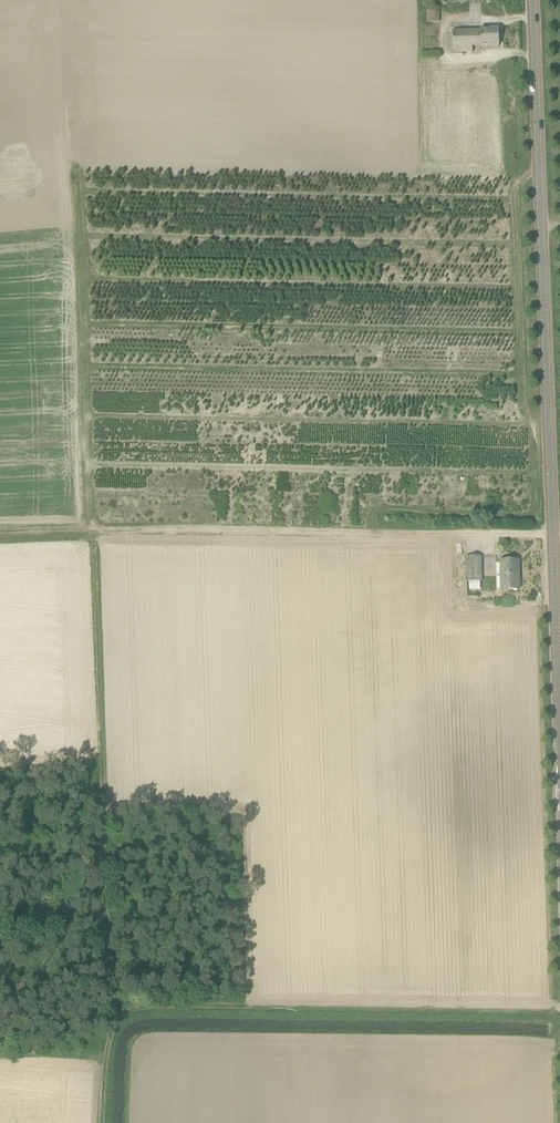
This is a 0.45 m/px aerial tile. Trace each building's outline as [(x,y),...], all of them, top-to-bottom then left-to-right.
[(432,21),(440,21),(440,13),(432,13),(432,21)] [(499,47),(499,30),(480,31),(480,32),(452,32),(453,54),(473,53),(473,47),(481,47),(481,48),(499,47)] [(482,582),(481,557),(467,558),(467,582),(482,582)] [(519,590),(518,561),(501,561),(502,591),(519,590)]
